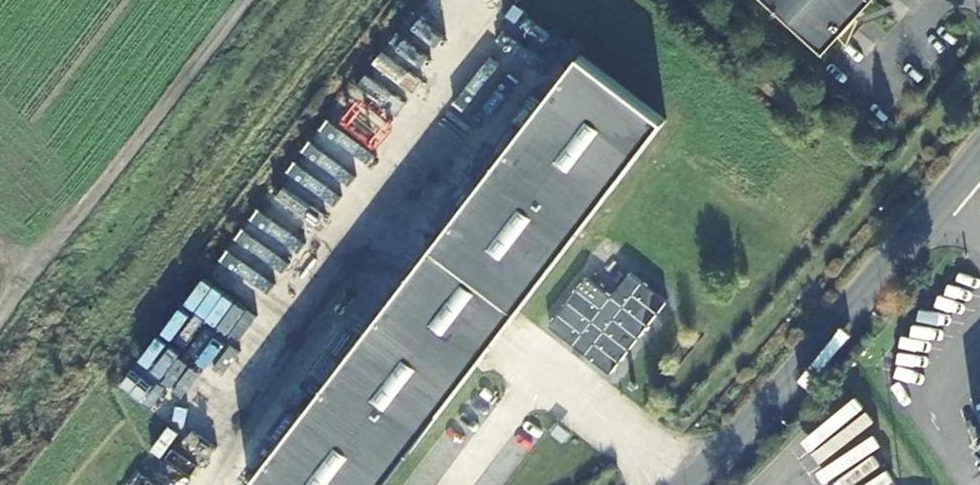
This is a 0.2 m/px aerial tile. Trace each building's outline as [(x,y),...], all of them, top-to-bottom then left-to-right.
[(824,53),(871,0),(767,0),(824,53)] [(249,484),(385,484),(667,120),(581,54),(249,484)] [(348,232),(364,215),(336,189),(320,206),(348,232)]
